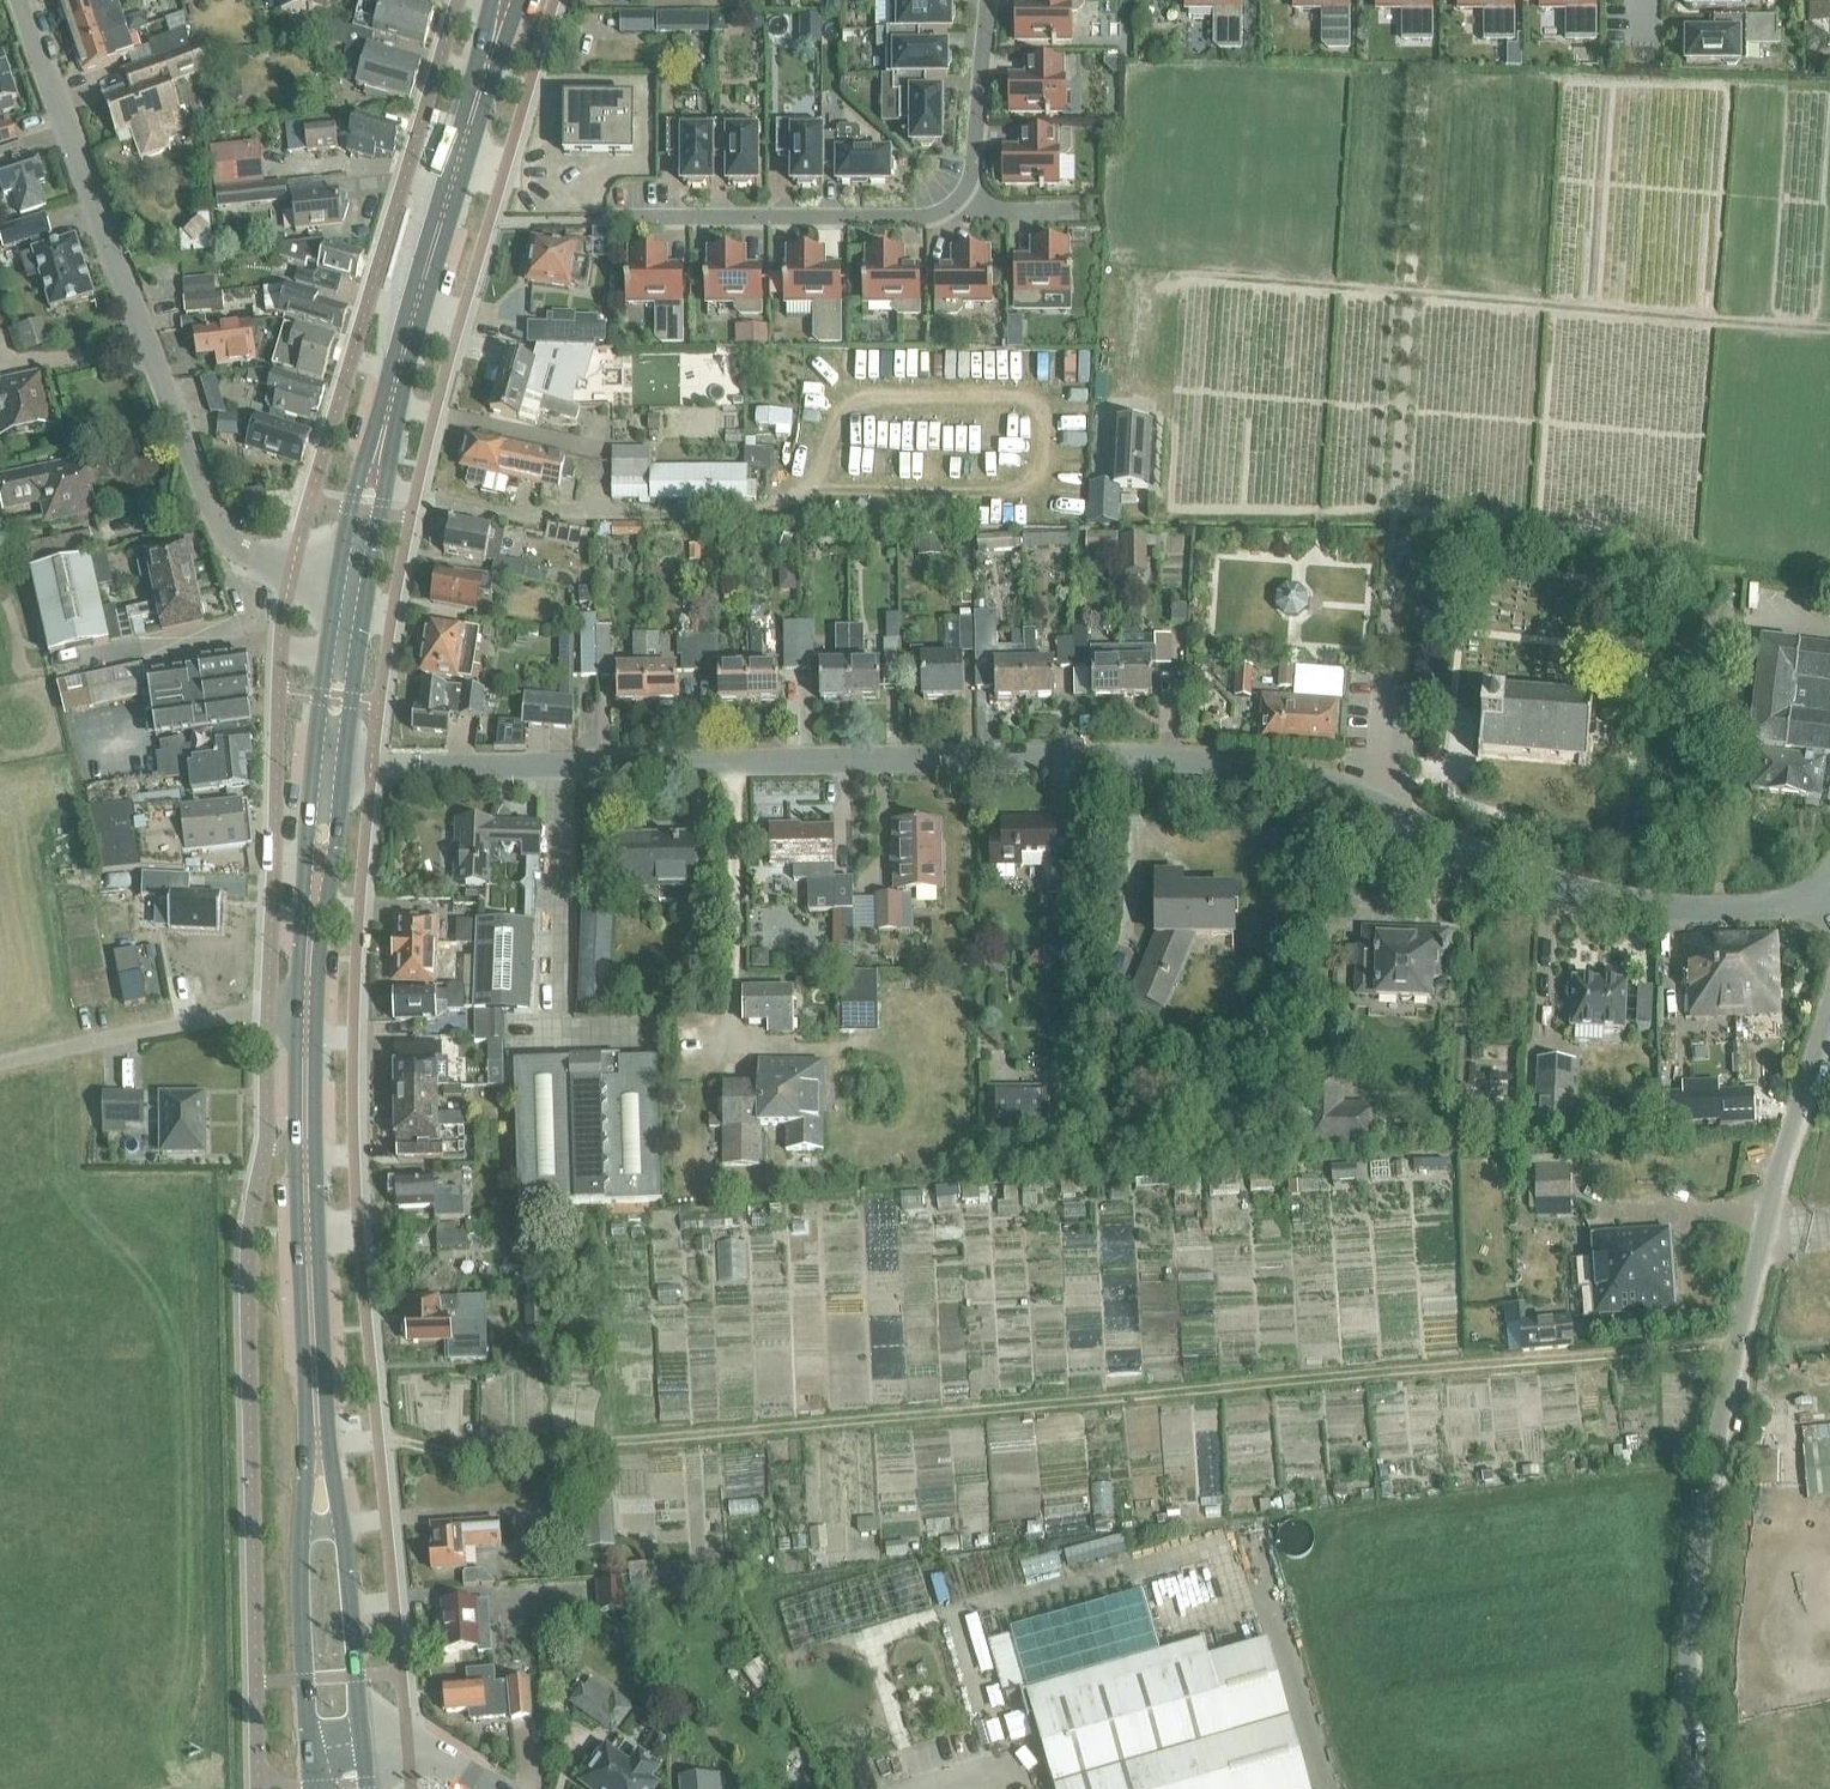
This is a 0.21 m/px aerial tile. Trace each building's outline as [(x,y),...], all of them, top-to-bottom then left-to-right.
[(115,0),(65,0),(60,2),(67,24),(117,6),(115,0)] [(165,17),(183,11),(180,0),(160,0),(165,17)] [(328,10),(327,0),(281,0),(282,14),(328,10)] [(353,27),(374,32),(397,39),(408,2),(400,0),(382,0),(380,7),(360,1),(353,26),(353,27)] [(887,29),(920,29),(920,30),(951,30),(951,27),(954,27),(954,3),(951,3),(951,0),(924,0),(891,0),(891,28),(887,28),(887,29)] [(1014,10),(1014,37),(1017,37),(1017,41),(1052,41),(1052,44),(1056,44),(1056,41),(1070,41),(1070,12),(1077,12),(1082,7),(1082,0),(1033,0),(1033,4),(1017,4),(1017,11),(1014,10)] [(1187,8),(1216,8),(1216,43),(1220,48),(1239,48),(1239,0),(1187,0),(1187,8)] [(1295,8),(1321,8),(1321,35),(1321,41),(1327,47),(1348,47),(1348,39),(1348,0),(1295,0),(1295,8)] [(1404,40),(1430,40),(1430,0),(1378,0),(1378,8),(1404,8),(1404,40)] [(1512,40),(1512,0),(1460,0),(1460,8),(1486,8),(1486,40),(1512,40)] [(1594,40),(1594,0),(1541,0),(1541,8),(1568,8),(1568,40),(1594,40)] [(435,10),(408,2),(397,39),(424,47),(435,10)] [(1810,6),(1810,20),(1829,20),(1829,6),(1810,6)] [(127,32),(120,11),(69,28),(76,49),(127,32)] [(654,11),(621,11),(621,31),(654,32),(654,11)] [(657,29),(671,30),(671,12),(657,12),(657,29)] [(726,12),(711,12),(711,29),(726,29),(726,12)] [(184,14),(169,19),(175,35),(186,31),(184,14)] [(1719,62),(1719,65),(1743,65),(1743,62),(1746,62),(1746,43),(1777,43),(1777,17),(1713,17),(1713,33),(1686,33),(1686,36),(1683,36),(1683,59),(1686,59),(1686,62),(1719,62)] [(388,95),(410,102),(421,63),(368,48),(374,32),(353,27),(353,28),(321,19),(315,37),(348,47),(346,54),(365,60),(357,86),(366,89),(365,95),(386,101),(388,95)] [(893,75),(893,74),(926,74),(926,75),(947,75),(947,72),(950,72),(950,49),(947,49),(947,46),(920,46),(920,30),(920,29),(887,29),(887,30),(877,30),(877,47),(887,47),(887,75),(893,75)] [(186,31),(175,35),(151,43),(156,58),(189,47),(186,31)] [(134,53),(127,32),(76,49),(84,72),(116,61),(115,59),(134,53)] [(199,44),(189,47),(156,58),(124,70),(129,86),(104,95),(104,93),(102,94),(117,138),(119,138),(121,144),(135,140),(138,148),(144,155),(152,156),(160,153),(166,147),(166,138),(160,120),(180,113),(180,115),(182,115),(171,83),(208,70),(199,44)] [(17,96),(3,54),(0,55),(0,113),(14,109),(11,98),(17,96)] [(1046,116),(1050,116),(1050,113),(1064,113),(1064,84),(1071,84),(1075,79),(1075,62),(1062,62),(1062,60),(1027,60),(1027,76),(1011,76),(1011,83),(1008,83),(1008,109),(1011,109),(1011,113),(1046,113),(1046,116)] [(926,75),(926,74),(893,74),(893,75),(893,83),(893,92),(899,92),(899,121),(911,121),(911,143),(914,143),(914,146),(938,146),(938,143),(941,143),(941,91),(926,91),(926,75)] [(566,145),(635,146),(635,89),(567,89),(566,145)] [(347,120),(335,123),(336,136),(343,134),(351,136),(349,143),(350,144),(348,152),(373,159),(376,151),(393,156),(401,129),(357,115),(355,122),(347,120)] [(17,138),(12,122),(0,126),(0,144),(17,138)] [(712,155),(711,155),(711,122),(666,122),(666,155),(682,155),(682,182),(685,182),(685,185),(709,185),(709,182),(712,182),(712,155)] [(754,182),(757,182),(757,122),(711,122),(711,155),(712,155),(728,155),(728,182),(731,182),(731,185),(754,185),(754,182)] [(821,167),(821,134),(821,122),(776,122),(776,155),(792,155),(792,182),(795,182),(795,185),(818,185),(818,182),(821,182),(821,167)] [(335,123),(303,127),(306,151),(337,148),(336,136),(335,123)] [(1112,124),(1101,125),(1102,138),(1112,138),(1112,124)] [(821,167),(837,167),(837,182),(890,182),(890,179),(893,179),(893,156),(889,156),(889,153),(867,153),(867,140),(859,141),(859,130),(856,127),(841,127),(838,130),(838,134),(821,134),(821,167)] [(1002,154),(1002,181),(1005,181),(1005,185),(1040,185),(1040,188),(1044,188),(1044,185),(1058,185),(1058,156),(1065,156),(1069,151),(1069,134),(1056,134),(1056,132),(1021,132),(1021,148),(1005,148),(1005,154),(1002,154)] [(215,187),(257,182),(253,144),(211,149),(215,187)] [(0,150),(0,167),(19,161),(14,146),(0,150)] [(0,167),(0,197),(5,195),(14,192),(20,214),(45,205),(39,184),(45,182),(36,155),(27,158),(19,161),(0,167)] [(249,186),(216,189),(217,207),(251,204),(288,201),(286,183),(249,186)] [(344,223),(349,204),(340,201),(339,191),(292,196),(296,232),(343,227),(342,223),(344,223)] [(199,215),(180,232),(182,253),(213,250),(209,214),(199,215)] [(51,234),(45,215),(43,216),(0,230),(0,237),(3,248),(31,240),(34,250),(32,251),(33,252),(50,307),(49,307),(50,309),(52,308),(91,296),(93,295),(93,294),(92,294),(86,273),(86,272),(85,270),(85,271),(82,263),(83,262),(82,260),(75,239),(76,239),(75,237),(73,238),(51,245),(47,235),(48,234),(49,235),(51,234)] [(1016,306),(1036,306),(1040,301),(1040,294),(1069,294),(1069,278),(1072,278),(1072,273),(1069,274),(1069,257),(1067,257),(1067,241),(1061,241),(1061,238),(1034,238),(1034,241),(1032,241),(1032,257),(1016,257),(1016,306)] [(576,246),(534,240),(528,280),(569,287),(570,283),(588,285),(591,261),(574,259),(576,246)] [(284,245),(280,258),(305,265),(307,260),(321,264),(319,270),(320,270),(319,273),(314,276),(299,271),(296,283),(339,296),(344,277),(356,281),(364,255),(327,245),(327,244),(318,241),(284,245)] [(662,342),(681,342),(681,265),(665,265),(665,250),(658,250),(658,246),(632,246),(632,249),(630,250),(630,265),(628,265),(628,282),(626,282),(626,286),(628,286),(628,302),(657,302),(657,337),(662,342)] [(736,309),(741,314),(760,314),(760,265),(744,265),(744,250),(737,250),(737,246),(711,246),(711,250),(709,250),(709,265),(707,265),(707,282),(705,282),(705,286),(707,286),(707,302),(736,302),(736,309)] [(815,337),(820,342),(839,342),(839,265),(823,265),(823,250),(817,250),(817,246),(790,246),(790,250),(788,250),(788,265),(786,265),(786,282),(784,282),(784,286),(786,286),(786,302),(815,302),(815,337)] [(894,309),(899,314),(918,314),(918,265),(902,265),(902,250),(896,250),(896,246),(869,246),(869,250),(867,250),(867,265),(865,265),(865,282),(863,282),(863,286),(865,286),(865,302),(894,302),(894,309)] [(990,286),(993,286),(993,282),(990,282),(990,265),(988,265),(988,250),(982,250),(982,246),(955,246),(955,250),(953,250),(953,265),(937,265),(937,314),(956,314),(961,309),(961,302),(990,302),(990,286)] [(782,272),(770,272),(770,293),(782,293),(782,272)] [(185,297),(215,295),(213,275),(183,278),(185,297)] [(289,286),(270,287),(273,310),(341,332),(348,310),(313,298),(315,293),(289,285),(289,286)] [(11,325),(0,293),(0,329),(11,325)] [(216,310),(215,295),(185,297),(187,312),(216,310)] [(530,322),(529,343),(539,344),(596,346),(597,341),(606,341),(607,324),(597,323),(598,317),(548,314),(548,323),(530,322)] [(207,316),(183,318),(184,330),(208,327),(207,316)] [(1022,320),(1008,320),(1008,351),(1022,351),(1022,320)] [(17,329),(25,354),(49,346),(41,322),(17,329)] [(250,324),(195,331),(199,357),(218,354),(220,366),(241,362),(243,371),(248,370),(251,370),(256,370),(253,345),(250,324)] [(332,362),(338,342),(334,341),(334,340),(286,325),(273,366),(322,381),(328,361),(332,362)] [(765,325),(737,325),(737,344),(765,344),(765,325)] [(507,355),(498,383),(527,392),(543,396),(544,396),(563,402),(571,404),(579,378),(586,380),(596,346),(539,344),(533,363),(507,355)] [(1122,352),(1097,351),(1094,404),(1119,405),(1122,352)] [(251,370),(248,380),(271,387),(266,403),(268,407),(273,408),(270,415),(284,420),(287,413),(298,416),(298,413),(308,416),(310,408),(318,410),(325,387),(265,369),(257,370),(256,370),(251,370)] [(2,435),(51,424),(40,375),(0,384),(0,427),(2,435)] [(498,383),(491,411),(519,419),(536,424),(540,410),(577,421),(581,407),(571,404),(563,402),(544,396),(543,396),(527,392),(498,383)] [(792,425),(793,412),(758,410),(757,423),(792,425)] [(248,443),(265,449),(267,454),(275,456),(279,454),(301,461),(310,435),(257,419),(256,421),(256,415),(220,412),(219,431),(252,434),(248,443)] [(648,430),(660,430),(660,415),(648,415),(648,430)] [(1091,485),(1089,515),(1089,520),(1117,522),(1117,515),(1119,487),(1148,488),(1151,423),(1115,422),(1111,486),(1091,485)] [(461,450),(459,458),(462,464),(462,466),(469,467),(466,481),(484,485),(487,471),(525,479),(531,451),(518,448),(518,449),(505,446),(506,445),(468,437),(466,445),(461,450)] [(612,447),(612,463),(649,463),(650,448),(612,447)] [(531,451),(525,479),(559,487),(562,476),(573,478),(576,467),(572,467),(573,462),(565,460),(565,459),(531,451)] [(41,500),(46,521),(95,510),(84,461),(0,479),(0,490),(4,508),(41,500)] [(649,463),(612,463),(612,478),(649,478),(649,466),(649,463)] [(698,466),(649,466),(649,478),(650,478),(650,500),(698,500),(698,466)] [(698,500),(747,501),(747,466),(698,466),(698,500)] [(650,478),(649,478),(612,478),(612,498),(640,499),(640,503),(650,503),(650,500),(650,478)] [(509,483),(508,489),(505,492),(504,496),(507,499),(511,499),(514,497),(515,494),(517,485),(509,483)] [(445,553),(494,562),(494,561),(496,562),(502,532),(451,522),(445,553)] [(612,538),(640,538),(640,522),(612,522),(612,538)] [(30,566),(95,551),(89,530),(24,545),(30,566)] [(1055,532),(1055,546),(1071,546),(1071,531),(1055,532)] [(977,551),(1012,550),(1011,534),(977,536),(977,551)] [(1109,553),(1109,534),(1087,534),(1087,553),(1109,553)] [(940,551),(939,535),(918,536),(918,551),(940,551)] [(740,536),(725,537),(726,553),(742,552),(740,536)] [(1421,538),(1404,537),(1403,552),(1408,557),(1420,558),(1421,538)] [(1147,569),(1147,538),(1124,538),(1125,570),(1147,569)] [(144,549),(137,551),(143,578),(151,576),(191,567),(185,540),(144,549)] [(113,583),(106,552),(91,556),(98,586),(113,583)] [(108,639),(101,608),(90,558),(32,571),(50,655),(109,642),(108,639)] [(494,562),(492,574),(494,574),(508,577),(525,580),(539,582),(540,571),(527,569),(527,567),(510,564),(496,562),(494,561),(494,562)] [(197,594),(191,567),(151,576),(157,603),(197,594)] [(439,571),(433,602),(475,609),(479,591),(490,593),(491,590),(505,593),(508,578),(508,577),(494,574),(493,576),(466,571),(465,576),(439,571)] [(972,603),(972,584),(961,584),(961,603),(972,603)] [(579,603),(595,602),(595,587),(579,587),(579,603)] [(197,594),(157,603),(117,612),(122,636),(135,633),(133,624),(160,618),(163,630),(203,621),(197,594)] [(975,621),(976,655),(976,688),(995,688),(995,698),(1025,698),(1025,631),(1012,631),(1012,648),(997,648),(996,613),(988,613),(987,601),(974,601),(974,613),(975,613),(975,621)] [(122,636),(117,612),(116,605),(101,608),(108,639),(122,636)] [(972,613),(961,613),(961,621),(972,621),(972,613)] [(580,628),(581,676),(597,675),(596,627),(596,614),(580,614),(580,628)] [(798,669),(798,621),(783,622),(783,670),(798,669)] [(798,669),(814,668),(813,621),(798,621),(798,669)] [(961,621),(960,621),(960,623),(961,649),(961,655),(976,655),(975,621),(972,621),(961,621)] [(456,676),(477,679),(479,668),(473,667),(478,629),(464,627),(429,622),(421,671),(456,676)] [(612,626),(596,627),(597,675),(612,675),(612,626)] [(835,626),(835,663),(820,663),(820,699),(849,699),(849,659),(850,659),(849,626),(835,626)] [(863,663),(863,626),(849,626),(850,659),(849,659),(849,699),(880,698),(879,662),(863,663)] [(1073,628),(1073,666),(1090,666),(1087,627),(1073,628)] [(530,628),(528,637),(539,639),(540,629),(530,628)] [(1073,666),(1073,628),(1072,628),(1072,638),(1057,639),(1058,667),(1073,666)] [(1035,631),(1025,631),(1025,698),(1055,697),(1054,661),(1036,662),(1035,631)] [(747,665),(748,665),(749,700),(779,700),(778,664),(761,665),(761,633),(747,634),(747,665)] [(633,667),(617,667),(618,703),(647,702),(647,667),(646,635),(646,634),(633,634),(633,667)] [(647,667),(647,702),(677,702),(676,666),(659,666),(659,634),(646,635),(647,667)] [(1122,648),(1122,660),(1122,696),(1152,695),(1151,665),(1170,664),(1170,635),(1154,636),(1155,647),(1122,648)] [(696,637),(697,670),(713,670),(713,660),(716,660),(715,636),(696,637)] [(697,670),(696,637),(678,637),(678,660),(681,660),(681,671),(697,670)] [(884,668),(900,667),(900,638),(884,639),(884,668)] [(1755,691),(1829,701),(1829,647),(1812,645),(1762,639),(1759,660),(1755,691)] [(1122,696),(1122,660),(1122,648),(1092,648),(1093,696),(1122,696)] [(911,683),(923,683),(923,698),(962,697),(961,657),(924,658),(923,649),(910,649),(911,683)] [(155,736),(158,736),(252,722),(249,700),(251,700),(248,678),(251,678),(248,656),(198,663),(199,670),(147,677),(155,736)] [(141,665),(59,684),(66,714),(143,696),(148,695),(141,665)] [(718,665),(719,701),(749,700),(748,665),(747,665),(718,665)] [(1235,696),(1250,697),(1252,666),(1238,666),(1235,696)] [(1296,668),(1280,667),(1278,687),(1294,688),(1296,668)] [(480,717),(482,691),(464,689),(464,688),(423,683),(420,708),(416,708),(413,730),(448,733),(451,707),(461,708),(460,715),(480,717)] [(1490,686),(1486,686),(1479,756),(1481,756),(1482,752),(1579,761),(1578,765),(1582,765),(1582,761),(1586,761),(1589,737),(1602,738),(1603,725),(1590,723),(1592,699),(1551,695),(1552,692),(1549,691),(1548,695),(1489,690),(1490,686)] [(1738,743),(1791,750),(1825,754),(1829,754),(1829,701),(1755,691),(1750,737),(1739,735),(1738,743)] [(524,723),(573,729),(573,701),(525,695),(522,723),(524,723)] [(1262,695),(1259,742),(1297,744),(1300,697),(1262,695)] [(1337,700),(1300,697),(1297,744),(1334,746),(1337,700)] [(496,746),(494,746),(494,748),(526,748),(526,745),(522,745),(524,723),(522,723),(499,721),(496,746)] [(191,791),(209,789),(248,784),(245,756),(251,755),(249,731),(238,733),(237,727),(191,732),(193,746),(157,754),(161,785),(190,781),(191,791)] [(1738,746),(1737,752),(1756,755),(1752,790),(1786,794),(1791,750),(1738,743),(1737,746),(1738,746)] [(1791,750),(1786,794),(1820,798),(1825,760),(1824,760),(1825,754),(1791,750)] [(133,804),(89,810),(99,875),(140,868),(162,869),(184,871),(182,853),(185,853),(246,846),(241,802),(183,809),(181,803),(134,809),(133,804)] [(462,820),(460,883),(489,884),(490,846),(523,847),(522,856),(528,856),(539,857),(541,823),(462,820)] [(1046,855),(1047,893),(1074,893),(1073,837),(1055,837),(1055,820),(1003,820),(1003,837),(991,838),(992,865),(1021,865),(1021,855),(1046,855)] [(939,822),(895,822),(897,890),(940,889),(939,822)] [(794,880),(808,880),(809,910),(835,910),(836,960),(853,960),(853,929),(853,899),(853,888),(834,889),(833,826),(791,827),(791,824),(770,825),(771,865),(794,865),(794,880)] [(693,838),(620,840),(621,885),(694,884),(693,838)] [(539,873),(539,857),(528,856),(527,879),(520,886),(527,893),(526,922),(533,922),(534,874),(539,874),(539,873)] [(200,861),(186,862),(187,870),(201,869),(200,861)] [(137,873),(136,897),(170,899),(168,928),(219,931),(220,913),(220,895),(189,893),(190,876),(137,873)] [(1163,1007),(1194,935),(1234,935),(1234,889),(1181,889),(1181,875),(1157,875),(1157,935),(1158,935),(1133,994),(1135,995),(1131,1004),(1157,1015),(1161,1006),(1163,1007)] [(898,895),(878,896),(878,898),(879,928),(879,930),(899,930),(903,930),(902,895),(898,895)] [(609,1004),(612,904),(582,903),(578,1003),(609,1004)] [(394,979),(437,981),(440,919),(396,917),(396,939),(395,939),(394,959),(395,959),(394,979)] [(476,944),(477,921),(457,920),(456,943),(476,944)] [(533,922),(526,922),(478,920),(475,1009),(484,1009),(504,1010),(530,1011),(533,922)] [(1350,947),(1349,964),(1358,965),(1357,994),(1376,995),(1376,996),(1432,999),(1433,978),(1440,978),(1440,964),(1447,964),(1449,935),(1419,933),(1419,938),(1370,936),(1370,948),(1350,947)] [(1775,935),(1686,939),(1688,994),(1691,994),(1692,1016),(1734,1015),(1778,1013),(1775,935)] [(155,945),(146,947),(149,958),(157,956),(155,945)] [(1043,945),(1028,961),(1044,976),(1059,960),(1043,945)] [(988,955),(981,958),(988,972),(994,969),(988,955)] [(144,959),(122,963),(133,1015),(154,1010),(144,959)] [(474,1008),(475,964),(465,964),(465,985),(467,1008),(474,1008)] [(838,1033),(878,1033),(877,971),(837,972),(838,1033)] [(1574,978),(1573,981),(1574,981),(1574,983),(1568,986),(1568,997),(1573,1001),(1572,1025),(1571,1025),(1571,1027),(1574,1027),(1621,1030),(1624,1030),(1624,1028),(1626,983),(1627,983),(1627,981),(1624,981),(1576,979),(1576,978),(1574,978)] [(448,1003),(448,1011),(465,1010),(465,985),(448,985),(448,991),(437,992),(437,993),(395,993),(395,1021),(437,1019),(437,1003),(448,1003)] [(767,1022),(767,1033),(792,1033),(792,989),(744,989),(744,1023),(767,1022)] [(504,1010),(484,1009),(485,1038),(504,1037),(504,1010)] [(397,1087),(438,1086),(444,1086),(448,1086),(448,1057),(442,1057),(442,1044),(396,1044),(397,1087)] [(619,1059),(619,1054),(599,1055),(599,1059),(513,1063),(514,1084),(519,1205),(662,1199),(657,1057),(619,1059)] [(1539,1058),(1535,1126),(1570,1128),(1574,1060),(1539,1058)] [(823,1151),(824,1060),(759,1060),(758,1081),(757,1081),(757,1082),(723,1083),(723,1117),(723,1125),(723,1128),(722,1165),(761,1166),(761,1126),(786,1126),(786,1151),(823,1151)] [(488,1064),(489,1085),(503,1085),(503,1084),(503,1063),(488,1064)] [(513,1063),(503,1063),(503,1084),(514,1084),(513,1063)] [(398,1115),(439,1114),(439,1113),(438,1086),(397,1087),(398,1115)] [(448,1086),(444,1086),(444,1097),(461,1096),(461,1086),(455,1086),(448,1086)] [(1366,1145),(1367,1111),(1335,1110),(1336,1087),(1312,1086),(1311,1144),(1366,1145)] [(1718,1088),(1680,1090),(1668,1090),(1669,1120),(1705,1118),(1720,1118),(1718,1088)] [(1047,1089),(990,1089),(990,1129),(1048,1129),(1047,1089)] [(1753,1089),(1719,1091),(1722,1124),(1755,1122),(1753,1089)] [(143,1095),(104,1095),(104,1123),(124,1123),(143,1123),(143,1095)] [(162,1152),(205,1152),(204,1095),(161,1095),(162,1152)] [(444,1156),(444,1141),(437,1141),(436,1137),(439,1136),(439,1127),(456,1126),(456,1112),(439,1113),(439,1114),(398,1115),(398,1143),(401,1144),(401,1158),(417,1157),(418,1156),(444,1156)] [(1594,1113),(1579,1113),(1578,1132),(1593,1132),(1594,1113)] [(723,1117),(710,1117),(710,1128),(723,1128),(723,1125),(723,1117)] [(1536,1190),(1536,1200),(1571,1199),(1570,1165),(1559,1166),(1558,1156),(1528,1157),(1529,1190),(1536,1190)] [(436,1206),(436,1207),(435,1218),(464,1216),(463,1188),(435,1190),(435,1177),(397,1179),(398,1208),(436,1206)] [(1302,1187),(1302,1180),(1288,1181),(1289,1194),(1302,1193),(1302,1187)] [(1591,1256),(1594,1316),(1675,1310),(1670,1229),(1592,1235),(1594,1256),(1591,1256)] [(437,1232),(437,1249),(467,1247),(467,1231),(437,1232)] [(458,1297),(458,1298),(440,1298),(440,1316),(452,1316),(452,1343),(449,1343),(449,1360),(488,1358),(486,1296),(458,1297)] [(544,1296),(527,1297),(525,1297),(527,1327),(545,1326),(544,1296)] [(440,1316),(440,1298),(408,1299),(409,1341),(449,1341),(449,1343),(452,1343),(452,1316),(440,1316)] [(1523,1351),(1572,1347),(1570,1318),(1521,1323),(1523,1351)] [(1829,1495),(1829,1445),(1804,1447),(1808,1497),(1829,1495)] [(1378,1467),(1380,1479),(1387,1478),(1386,1466),(1378,1467)] [(1260,1501),(1261,1511),(1271,1510),(1270,1499),(1260,1501)] [(587,1549),(615,1546),(612,1501),(584,1503),(587,1549)] [(1180,1508),(1168,1509),(1169,1520),(1181,1519),(1180,1508)] [(434,1547),(431,1547),(433,1570),(466,1567),(465,1548),(501,1546),(500,1521),(432,1526),(434,1547)] [(857,1523),(858,1532),(880,1530),(879,1521),(857,1523)] [(1027,1523),(1028,1535),(1043,1533),(1042,1521),(1027,1523)] [(942,1550),(959,1549),(958,1537),(941,1539),(942,1550)] [(631,1588),(660,1586),(657,1564),(630,1566),(631,1588)] [(482,1571),(465,1572),(465,1574),(463,1574),(464,1586),(477,1585),(476,1583),(482,1583),(482,1585),(494,1584),(494,1583),(482,1571)] [(626,1581),(598,1583),(599,1611),(627,1610),(626,1581)] [(1267,1642),(1163,1671),(1140,1592),(1009,1630),(1054,1788),(1309,1788),(1267,1642)] [(442,1602),(444,1628),(439,1629),(441,1651),(478,1648),(478,1653),(492,1652),(489,1604),(477,1605),(476,1600),(442,1602)] [(759,1658),(743,1669),(758,1689),(773,1677),(759,1658)] [(467,1671),(468,1683),(445,1685),(446,1696),(443,1696),(444,1710),(447,1709),(447,1711),(470,1709),(471,1719),(506,1716),(505,1711),(511,1710),(512,1718),(532,1716),(529,1679),(509,1681),(509,1683),(495,1685),(494,1668),(467,1671)] [(583,1686),(571,1702),(614,1733),(631,1710),(615,1699),(610,1706),(583,1686)] [(581,1783),(589,1788),(654,1788),(656,1787),(649,1781),(658,1769),(640,1756),(631,1768),(607,1750),(605,1752),(601,1749),(592,1761),(596,1764),(581,1783)]
